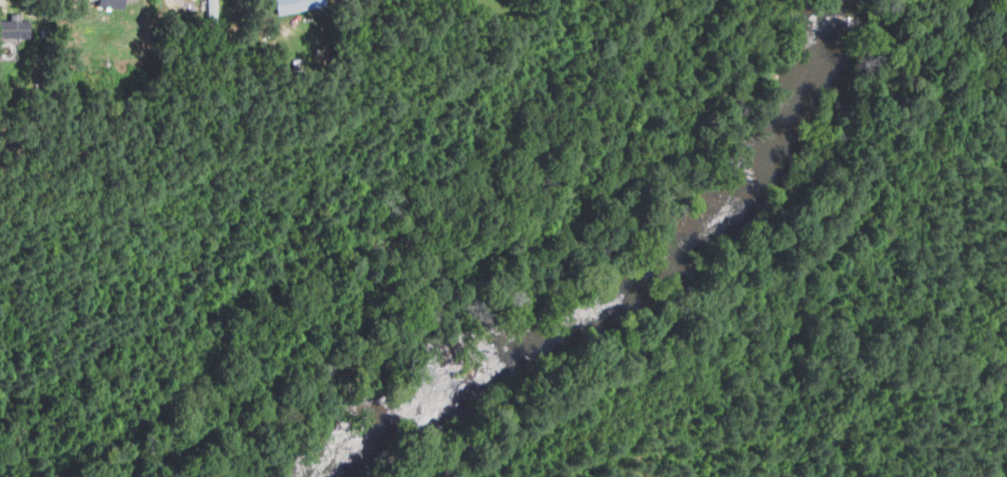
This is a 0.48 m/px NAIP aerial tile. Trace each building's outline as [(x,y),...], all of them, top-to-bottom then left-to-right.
[(217,0),(207,0),(207,21),(217,21),(217,0)] [(327,5),(326,0),(275,0),(278,15),(327,5)] [(30,38),(30,20),(22,20),(22,13),(10,14),(10,20),(0,20),(0,39),(30,38)]
